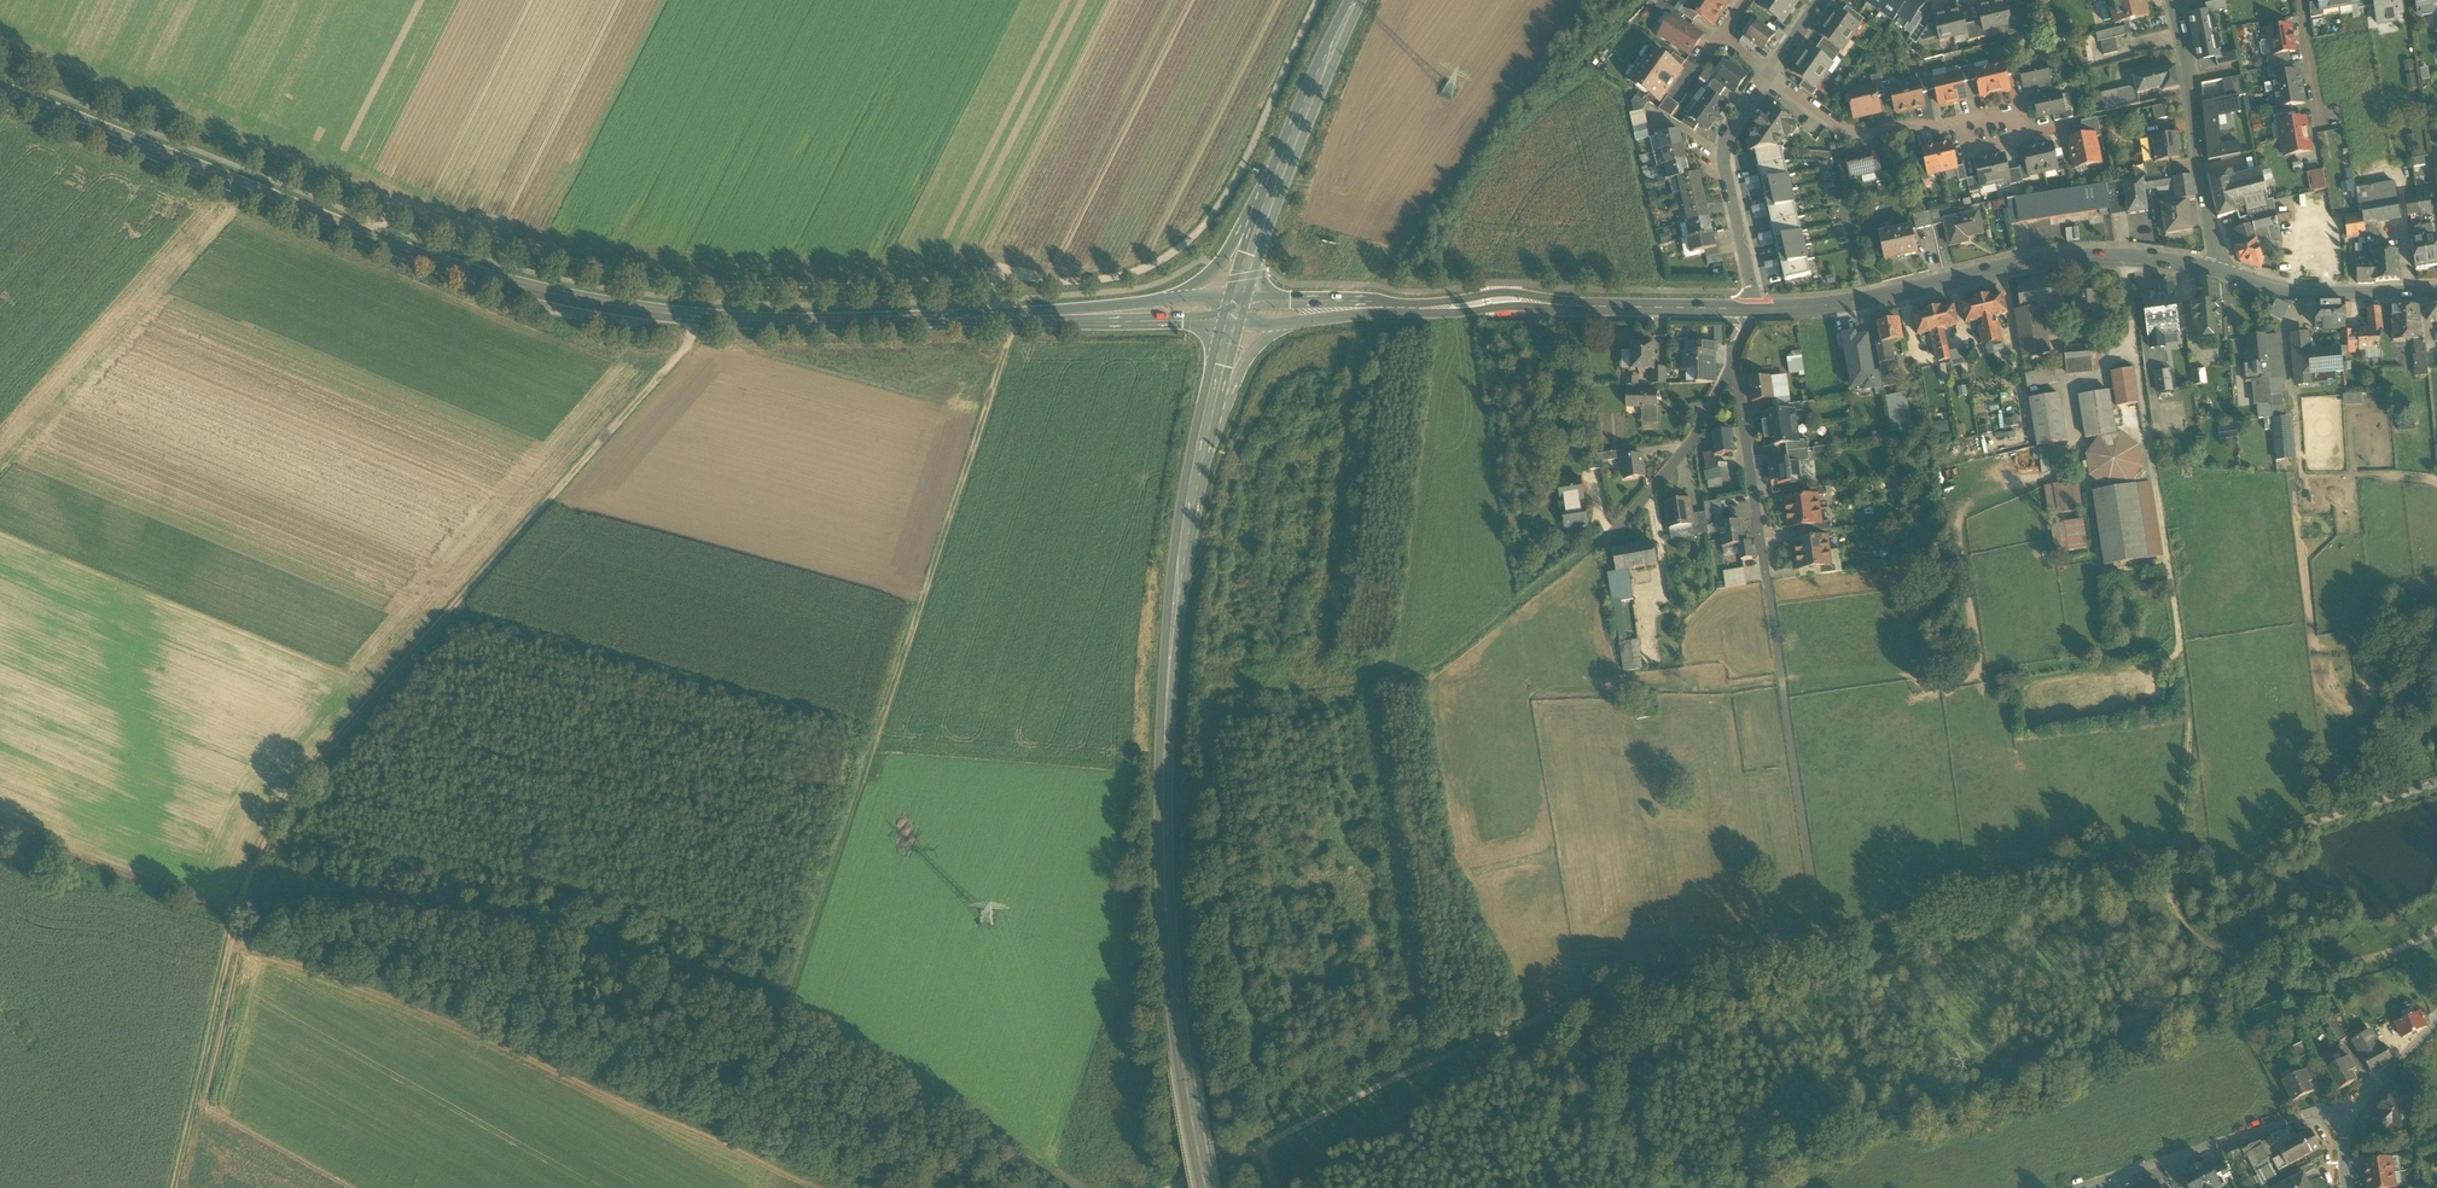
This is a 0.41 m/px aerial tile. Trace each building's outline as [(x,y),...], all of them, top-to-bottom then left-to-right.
[(1720,15),(1697,0),(1691,0),(1686,8),(1697,16),(1713,26),(1720,15)] [(1720,15),(1727,4),(1722,0),(1697,0),(1720,15)] [(1783,24),(1798,2),(1795,0),(1764,0),(1759,7),(1783,24)] [(1880,13),(1889,0),(1870,0),(1867,4),(1880,13)] [(1880,13),(1893,22),(1898,16),(1910,25),(1918,14),(1927,1),(1925,0),(1889,0),(1880,13)] [(2099,1),(2099,3),(2097,4),(2096,6),(2096,7),(2096,9),(2098,11),(2099,12),(2101,12),(2104,22),(2114,19),(2115,25),(2148,17),(2144,0),(2103,0),(2099,1)] [(2204,5),(2206,14),(2211,13),(2228,10),(2226,0),(2204,5)] [(2339,8),(2338,0),(2318,0),(2319,3),(2320,12),(2321,11),(2327,10),(2339,8)] [(2367,8),(2366,0),(2357,0),(2358,4),(2358,5),(2359,10),(2367,8)] [(2367,8),(2374,7),(2374,6),(2377,5),(2376,0),(2366,0),(2367,8)] [(2378,25),(2397,21),(2396,19),(2403,18),(2400,4),(2401,3),(2401,0),(2376,0),(2377,5),(2374,6),(2374,7),(2378,25)] [(2419,16),(2434,13),(2433,7),(2431,0),(2416,0),(2419,16)] [(2006,2),(1992,5),(1997,29),(2012,25),(2006,2)] [(2310,4),(2311,19),(2322,17),(2321,11),(2320,12),(2319,3),(2310,4)] [(1680,22),(1684,16),(1679,12),(1666,4),(1662,11),(1671,17),(1674,19),(1674,18),(1680,22)] [(1984,32),(1997,29),(1992,5),(1978,8),(1981,22),(1983,32),(1984,32)] [(2339,8),(2341,15),(2341,16),(2352,14),(2353,19),(2360,18),(2359,10),(2358,5),(2339,8)] [(1683,6),(1679,12),(1684,16),(1693,22),(1697,16),(1686,8),(1683,6)] [(1843,13),(1856,23),(1860,17),(1847,7),(1843,13)] [(2341,15),(2339,8),(2327,10),(2328,17),(2341,15)] [(1834,19),(1830,24),(1851,39),(1855,33),(1854,29),(1858,24),(1856,23),(1843,13),(1838,10),(1832,18),(1834,19)] [(1962,11),(1948,14),(1954,38),(1967,35),(1968,35),(1966,26),(1962,11)] [(2194,39),(2215,35),(2215,31),(2212,18),(2211,13),(2206,14),(2190,17),(2194,39)] [(1905,31),(1911,36),(1919,25),(1924,18),(1918,14),(1910,25),(1905,31)] [(1940,41),(1954,38),(1948,14),(1934,18),(1940,41)] [(1659,36),(1662,38),(1674,19),(1671,17),(1659,36)] [(1854,29),(1855,33),(1864,20),(1860,17),(1856,23),(1858,24),(1854,29)] [(1662,38),(1690,56),(1702,36),(1680,22),(1674,18),(1674,19),(1662,38)] [(1747,38),(1758,24),(1752,19),(1741,34),(1744,36),(1747,38)] [(1981,22),(1973,24),(1966,26),(1968,35),(1967,35),(1969,42),(1977,40),(1986,38),(1984,32),(1983,32),(1981,22)] [(1756,45),(1763,51),(1774,36),(1758,24),(1747,38),(1747,39),(1756,45)] [(1847,45),(1851,39),(1830,24),(1827,29),(1825,28),(1819,36),(1824,39),(1837,49),(1839,50),(1843,45),(1847,45)] [(1926,30),(1919,25),(1911,36),(1909,39),(1916,45),(1926,30)] [(2267,30),(2269,40),(2262,42),(2260,44),(2261,55),(2264,57),(2267,56),(2271,55),(2272,56),(2288,53),(2295,52),(2291,26),(2267,30)] [(2098,42),(2100,42),(2115,39),(2128,35),(2126,27),(2096,34),(2098,42)] [(2215,35),(2194,39),(2199,61),(2215,58),(2220,57),(2220,56),(2219,51),(2216,38),(2215,35)] [(1740,42),(1752,51),(1756,45),(1747,39),(1747,38),(1744,36),(1740,42)] [(1824,39),(1820,45),(1833,54),(1837,49),(1824,39)] [(2118,53),(2115,39),(2100,42),(2104,56),(2118,53)] [(1829,60),(1833,54),(1820,45),(1815,51),(1829,60)] [(1833,54),(1837,58),(1847,45),(1843,45),(1839,50),(1837,49),(1833,54)] [(1628,79),(1660,102),(1682,71),(1680,69),(1669,61),(1651,48),(1628,79)] [(1807,57),(1803,62),(1824,77),(1828,71),(1827,67),(1831,62),(1829,60),(1815,51),(1811,48),(1805,56),(1807,57)] [(2236,53),(2220,56),(2220,57),(2215,58),(2217,67),(2238,62),(2236,53)] [(2267,56),(2269,69),(2282,67),(2290,65),(2288,53),(2272,56),(2271,55),(2267,56)] [(1669,61),(1680,69),(1686,62),(1673,54),(1669,61)] [(1837,58),(1833,54),(1829,60),(1831,62),(1827,67),(1828,71),(1837,58)] [(1711,76),(1715,78),(1718,80),(1730,63),(1723,59),(1711,76)] [(2004,65),(2006,77),(2013,75),(2011,63),(2010,61),(2002,63),(2003,66),(2004,65)] [(2412,61),(2403,63),(2405,72),(2414,71),(2412,61)] [(1820,82),(1824,77),(1803,62),(1800,67),(1798,65),(1792,73),(1804,82),(1812,88),(1813,87),(1816,83),(1820,82)] [(1726,88),(1735,94),(1747,76),(1730,63),(1718,80),(1717,81),(1726,88)] [(2023,84),(2024,88),(2050,82),(2046,64),(2020,70),(2023,84)] [(2003,66),(1990,69),(1995,93),(2009,90),(2006,77),(2004,65),(2003,66)] [(1975,66),(1967,67),(1958,69),(1960,74),(1962,83),(1970,81),(1977,80),(1975,72),(1976,72),(1975,66)] [(2283,74),(2282,67),(2269,69),(2268,69),(2269,78),(2272,77),(2283,74)] [(2427,68),(2419,70),(2422,82),(2430,81),(2427,68)] [(1981,96),(1995,93),(1990,69),(1976,72),(1975,72),(1977,80),(1981,96)] [(2176,69),(2160,71),(2163,88),(2163,91),(2179,89),(2176,69)] [(2155,90),(2163,88),(2160,71),(2133,77),(2135,85),(2136,94),(2137,94),(2155,90)] [(2272,77),(2275,92),(2301,88),(2299,80),(2300,78),(2299,72),(2283,74),(2272,77)] [(1933,75),(1925,77),(1924,74),(1916,76),(1918,83),(1921,94),(1928,93),(1928,91),(1936,90),(1933,80),(1934,80),(1933,75)] [(1960,74),(1947,77),(1953,103),(1966,100),(1962,83),(1960,74)] [(1889,82),(1881,84),(1879,75),(1871,77),(1874,90),(1876,98),(1884,96),(1886,102),(1893,101),(1890,89),(1891,89),(1889,82)] [(2415,75),(2406,77),(2408,91),(2417,90),(2415,75)] [(1939,106),(1953,103),(1947,77),(1934,80),(1933,80),(1936,90),(1939,106)] [(2223,80),(2226,99),(2238,97),(2246,96),(2241,77),(2223,80)] [(1715,78),(1710,85),(1722,94),(1726,88),(1717,81),(1718,80),(1715,78)] [(1800,88),(1813,97),(1818,90),(1815,89),(1813,87),(1812,88),(1804,82),(1800,88)] [(1918,83),(1904,86),(1891,89),(1890,89),(1893,101),(1895,112),(1898,113),(1910,111),(1922,108),(1924,105),(1921,94),(1918,83)] [(1718,100),(1722,94),(1710,85),(1706,91),(1709,94),(1709,93),(1718,100)] [(2116,90),(2119,104),(2139,100),(2137,94),(2136,94),(2135,85),(2116,90)] [(1701,88),(1693,100),(1700,105),(1709,94),(1706,91),(1701,88)] [(2302,96),(2301,88),(2275,92),(2277,108),(2292,106),(2305,103),(2303,97),(2302,96)] [(1852,106),(1855,118),(1879,113),(1876,98),(1874,90),(1865,93),(1864,89),(1849,92),(1849,94),(1847,95),(1845,99),(1846,103),(1850,106),(1852,106)] [(2101,93),(2106,111),(2107,111),(2117,109),(2120,108),(2119,104),(2116,90),(2101,93)] [(1709,94),(1700,105),(1717,118),(1726,106),(1718,100),(1709,93),(1709,94)] [(2034,100),(2038,118),(2053,115),(2065,112),(2064,112),(2061,94),(2034,100)] [(1632,102),(1644,110),(1648,103),(1636,96),(1632,102)] [(1658,110),(1671,118),(1679,106),(1668,97),(1658,110)] [(2226,99),(2203,104),(2208,161),(2241,155),(2238,143),(2220,146),(2219,132),(2218,117),(2225,115),(2241,112),(2238,97),(2226,99)] [(1691,117),(1700,105),(1693,100),(1684,112),(1688,115),(1691,117)] [(2140,104),(2139,100),(2119,104),(2120,108),(2140,104)] [(1707,130),(1717,118),(1700,105),(1691,117),(1690,118),(1699,124),(1707,130)] [(2152,108),(2155,121),(2169,118),(2167,105),(2152,108)] [(2273,109),(2274,117),(2288,115),(2293,114),(2292,106),(2277,108),(2273,109)] [(2053,115),(2055,122),(2073,118),(2072,110),(2064,112),(2065,112),(2053,115)] [(1630,114),(1632,120),(1645,117),(1643,111),(1630,114)] [(1748,142),(1751,153),(1755,152),(1770,149),(1779,149),(1780,144),(1785,136),(1788,138),(1796,127),(1774,111),(1765,122),(1761,119),(1759,119),(1756,124),(1756,126),(1760,128),(1757,131),(1749,133),(1751,141),(1748,142)] [(1682,124),(1694,131),(1699,124),(1690,118),(1691,117),(1688,115),(1682,124)] [(2228,130),(2225,115),(2218,117),(2219,132),(2228,130)] [(2289,122),(2288,115),(2274,117),(2275,125),(2279,124),(2289,122)] [(1646,124),(1645,117),(1632,120),(1631,121),(1632,127),(1646,124)] [(2095,135),(2095,138),(2101,137),(2097,119),(2081,122),(2084,137),(2095,135)] [(2251,121),(2254,131),(2262,129),(2260,119),(2251,121)] [(2281,140),(2306,136),(2305,129),(2307,128),(2306,119),(2289,122),(2279,124),(2281,140)] [(1648,131),(1646,124),(1632,127),(1634,134),(1648,131)] [(2279,124),(2275,125),(2271,125),(2274,142),(2281,140),(2279,124)] [(1650,138),(1648,131),(1634,134),(1635,141),(1650,138)] [(1659,135),(1662,151),(1683,146),(1679,131),(1659,135)] [(2073,160),(2074,169),(2101,164),(2095,138),(2095,135),(2084,137),(2073,140),(2071,142),(2072,146),(2070,147),(2072,156),(2070,158),(2073,160)] [(2172,160),(2177,159),(2178,158),(2179,157),(2179,156),(2179,154),(2177,152),(2176,152),(2176,151),(2181,150),(2179,135),(2148,140),(2146,141),(2146,143),(2144,147),(2145,154),(2149,157),(2149,159),(2152,159),(2152,162),(2152,163),(2165,161),(2165,159),(2171,158),(2172,160)] [(2406,137),(2409,152),(2420,150),(2417,135),(2406,137)] [(2308,143),(2306,136),(2281,140),(2284,157),(2311,152),(2310,143),(2308,143)] [(1948,144),(1937,147),(1943,171),(1956,168),(1957,168),(1956,167),(1951,146),(1948,144)] [(2052,145),(2038,148),(2043,172),(2057,169),(2055,159),(2052,145)] [(1662,151),(1666,165),(1686,160),(1683,146),(1662,151)] [(1929,174),(1943,171),(1937,147),(1925,149),(1923,152),(1926,166),(1928,175),(1929,174)] [(2030,175),(2043,172),(2038,148),(2023,151),(2027,165),(2029,175),(2030,175)] [(1755,152),(1759,168),(1785,162),(1783,154),(1783,150),(1779,149),(1770,149),(1755,152)] [(1846,155),(1851,178),(1862,175),(1875,172),(1872,162),(1870,150),(1846,155)] [(2004,156),(1990,159),(1996,183),(2009,180),(2010,180),(2008,171),(2004,156)] [(2057,169),(2058,173),(2066,171),(2063,157),(2055,159),(2057,169)] [(2412,159),(2413,167),(2425,166),(2424,157),(2412,159)] [(1982,186),(1996,183),(1990,159),(1976,162),(1979,176),(1981,187),(1982,186)] [(1669,180),(1679,178),(1690,175),(1686,160),(1666,165),(1669,180)] [(1877,181),(1877,183),(1884,182),(1879,160),(1872,162),(1875,172),(1877,181)] [(2145,163),(2147,179),(2151,178),(2167,176),(2165,161),(2152,163),(2152,162),(2145,163)] [(1759,168),(1762,182),(1788,176),(1785,162),(1759,168)] [(2300,163),(2293,164),(2294,172),(2302,171),(2300,163)] [(2020,167),(2020,169),(2023,181),(2031,179),(2030,175),(2029,175),(2027,165),(2020,167)] [(1919,168),(1923,182),(1930,180),(1929,174),(1928,175),(1926,166),(1919,168)] [(1959,182),(1967,180),(1967,179),(1963,166),(1956,167),(1957,168),(1956,168),(1959,182)] [(2023,183),(2023,181),(2020,169),(2008,171),(2010,180),(2009,180),(2010,186),(2023,183)] [(2349,181),(2354,180),(2352,170),(2344,172),(2346,184),(2349,183),(2349,181)] [(2271,171),(2262,173),(2264,183),(2273,181),(2271,171)] [(2323,171),(2307,174),(2310,192),(2327,189),(2323,171)] [(1875,172),(1862,175),(1863,184),(1877,181),(1875,172)] [(2228,173),(2236,209),(2238,208),(2268,201),(2264,183),(2262,173),(2261,172),(2235,179),(2232,172),(2228,173)] [(1679,178),(1682,193),(1702,188),(1699,173),(1690,175),(1679,178)] [(2209,177),(2218,218),(2237,213),(2236,209),(2228,173),(2209,177)] [(1745,179),(1747,186),(1760,183),(1758,176),(1745,179)] [(1762,182),(1765,196),(1791,190),(1788,176),(1762,182)] [(1979,176),(1967,179),(1967,180),(1970,192),(1970,193),(1983,190),(1982,186),(1981,187),(1979,176)] [(2156,188),(2174,185),(2173,179),(2174,179),(2173,176),(2144,180),(2145,190),(2156,188)] [(2176,194),(2177,201),(2177,202),(2188,200),(2195,199),(2191,177),(2174,179),(2173,179),(2174,185),(2176,194)] [(2011,188),(2010,186),(2009,180),(1996,183),(1997,191),(2011,188)] [(2149,212),(2145,190),(2144,180),(2124,183),(2126,196),(2128,213),(2129,215),(2148,212),(2149,212)] [(2357,197),(2359,207),(2397,200),(2394,182),(2355,189),(2356,192),(2357,197)] [(1761,190),(1760,183),(1747,186),(1748,193),(1761,190)] [(2106,186),(2108,199),(2126,196),(2124,183),(2106,186)] [(2345,193),(2351,192),(2349,183),(2346,184),(2343,184),(2345,193)] [(2156,188),(2162,196),(2176,194),(2174,185),(2156,188)] [(2027,197),(2015,199),(2019,223),(2110,209),(2108,199),(2106,186),(2071,191),(2048,194),(2027,197)] [(2416,189),(2417,198),(2429,196),(2427,187),(2416,189)] [(1682,193),(1686,208),(1706,203),(1702,188),(1682,193)] [(1795,204),(1791,190),(1765,196),(1769,210),(1795,204)] [(2108,199),(2110,209),(2111,215),(2128,213),(2126,196),(2108,199)] [(2429,196),(2417,198),(2420,216),(2425,216),(2432,214),(2429,196)] [(2405,199),(2408,217),(2420,216),(2417,198),(2405,199)] [(2010,224),(2019,223),(2015,199),(2007,200),(2010,224)] [(2192,230),(2188,200),(2177,202),(2177,201),(2161,204),(2166,233),(2192,230)] [(2362,215),(2363,225),(2376,223),(2400,218),(2397,201),(2397,200),(2359,207),(2360,213),(2362,213),(2362,215)] [(2237,213),(2240,222),(2240,221),(2251,218),(2275,212),(2273,201),(2268,202),(2268,201),(2238,208),(2236,209),(2237,213)] [(1686,208),(1689,222),(1709,218),(1706,203),(1686,208)] [(1751,207),(1753,214),(1766,211),(1764,204),(1751,207)] [(1769,210),(1772,224),(1798,218),(1795,204),(1769,210)] [(1768,218),(1766,211),(1753,214),(1755,221),(1768,218)] [(1938,211),(1930,212),(1933,226),(1941,224),(1938,211)] [(1916,230),(1933,226),(1930,212),(1913,216),(1916,230)] [(2150,228),(2148,212),(2129,215),(2131,231),(2150,228)] [(2270,238),(2270,244),(2279,242),(2279,230),(2277,227),(2278,227),(2275,212),(2251,218),(2253,225),(2255,233),(2268,229),(2270,238)] [(1943,221),(1949,247),(1961,244),(1960,240),(1982,235),(1979,223),(1975,224),(1973,214),(1943,221)] [(2345,217),(2347,239),(2358,238),(2366,237),(2364,227),(2363,225),(2362,215),(2345,217)] [(2431,225),(2425,216),(2420,216),(2422,228),(2431,227),(2431,225)] [(1689,222),(1692,237),(1713,233),(1709,218),(1689,222)] [(1772,224),(1775,238),(1801,232),(1798,218),(1772,224)] [(2244,225),(2245,228),(2250,226),(2253,225),(2251,218),(2240,221),(2242,226),(2244,225)] [(2376,223),(2363,225),(2364,227),(2365,231),(2377,229),(2376,223)] [(1880,235),(1886,261),(1887,260),(1887,258),(1898,255),(1898,258),(1917,254),(1910,224),(1891,228),(1892,232),(1880,235)] [(2255,240),(2262,258),(2268,256),(2266,244),(2270,244),(2270,238),(2268,229),(2255,233),(2253,225),(2250,226),(2255,240)] [(2255,240),(2250,226),(2245,228),(2229,233),(2234,248),(2255,240)] [(2422,228),(2423,238),(2433,238),(2431,227),(2422,228)] [(2413,229),(2414,239),(2423,238),(2422,228),(2413,229)] [(2368,245),(2370,253),(2387,252),(2387,242),(2380,243),(2377,229),(2365,231),(2368,245)] [(1758,235),(1760,242),(1773,239),(1771,232),(1758,235)] [(1775,238),(1778,252),(1804,246),(1801,232),(1775,238)] [(1713,233),(1692,237),(1687,239),(1691,254),(1705,251),(1716,248),(1716,247),(1713,233)] [(2368,245),(2366,237),(2358,238),(2359,244),(2355,244),(2355,256),(2356,256),(2366,256),(2363,246),(2368,245)] [(2433,238),(2423,238),(2428,268),(2436,266),(2436,248),(2435,237),(2433,238)] [(2428,268),(2423,238),(2414,239),(2411,240),(2416,269),(2428,268)] [(1774,246),(1773,239),(1760,242),(1761,249),(1774,246)] [(2240,262),(2260,270),(2263,262),(2262,258),(2255,240),(2234,248),(2240,262)] [(2268,256),(2270,256),(2277,256),(2279,256),(2279,242),(2270,244),(2266,244),(2268,256)] [(1705,251),(1707,258),(1721,255),(1719,246),(1716,247),(1716,248),(1705,251)] [(1778,252),(1782,266),(1807,260),(1804,246),(1778,252)] [(1705,251),(1691,254),(1695,273),(1708,270),(1709,273),(1715,272),(1716,273),(1725,271),(1721,255),(1707,258),(1705,251)] [(2397,251),(2387,252),(2370,253),(2371,256),(2372,256),(2374,281),(2400,280),(2397,251)] [(1688,273),(1695,273),(1691,254),(1684,255),(1688,273)] [(2372,256),(2371,256),(2366,256),(2356,256),(2358,284),(2374,283),(2374,281),(2372,256)] [(1764,263),(1766,270),(1779,267),(1778,260),(1764,263)] [(1782,266),(1785,281),(1811,275),(1807,260),(1782,266)] [(1781,274),(1779,267),(1766,270),(1768,277),(1781,274)] [(2016,282),(2020,310),(2034,307),(2041,355),(2050,353),(2043,305),(2054,304),(2052,296),(2064,294),(2062,283),(2051,285),(2049,277),(2016,282)] [(2200,296),(2200,303),(2218,301),(2216,280),(2198,279),(2199,285),(2198,285),(2199,296),(2200,296)] [(2144,297),(2151,348),(2164,347),(2163,335),(2178,333),(2178,329),(2175,308),(2172,286),(2161,287),(2163,297),(2156,298),(2155,295),(2144,297)] [(2078,315),(2079,324),(2106,323),(2105,303),(2102,303),(2101,296),(2092,296),(2083,297),(2083,294),(2073,295),(2073,305),(2070,305),(2071,316),(2078,315)] [(1966,323),(1981,320),(1992,317),(2007,314),(2002,295),(1991,298),(1990,296),(1972,300),(1973,302),(1962,305),(1966,323)] [(2290,306),(2277,299),(2269,316),(2282,322),(2290,306)] [(2192,303),(2195,337),(2221,334),(2220,320),(2218,301),(2200,303),(2192,303)] [(2317,304),(2317,329),(2345,329),(2345,301),(2317,302),(2317,304)] [(2428,321),(2436,320),(2436,303),(2426,304),(2428,321)] [(2392,307),(2393,325),(2420,323),(2419,305),(2392,307)] [(1942,307),(1932,309),(1938,330),(1943,329),(1958,325),(1953,307),(1942,309),(1942,307)] [(2015,311),(2023,358),(2041,355),(2034,307),(2020,310),(2015,311)] [(2175,308),(2178,329),(2186,328),(2184,307),(2175,308)] [(2359,347),(2359,351),(2365,351),(2379,350),(2381,339),(2382,331),(2379,308),(2368,309),(2371,331),(2358,332),(2359,347)] [(1932,332),(1938,330),(1932,309),(1923,312),(1924,314),(1913,316),(1917,335),(1932,332)] [(1993,319),(1992,317),(1981,320),(1981,322),(1980,323),(1985,344),(2000,341),(1995,319),(1993,319)] [(2221,334),(2221,342),(2229,341),(2227,319),(2220,320),(2221,334)] [(1878,324),(1881,344),(1889,344),(1902,341),(1898,320),(1897,321),(1896,320),(1890,321),(1890,322),(1887,323),(1885,322),(1880,323),(1879,324),(1878,324)] [(2421,338),(2420,323),(2393,325),(2393,339),(2393,340),(2414,339),(2421,339),(2421,338)] [(1715,345),(1716,345),(1725,344),(1723,325),(1715,326),(1715,345)] [(1688,326),(1689,338),(1699,338),(1699,326),(1688,326)] [(1731,342),(1732,342),(1734,341),(1739,332),(1733,328),(1728,338),(1728,340),(1729,341),(1731,342)] [(1943,329),(1938,330),(1945,361),(1951,360),(1949,355),(1943,329)] [(1939,362),(1945,361),(1938,330),(1932,332),(1939,362)] [(2341,349),(2341,354),(2355,353),(2354,332),(2345,332),(2342,342),(2341,349)] [(2179,345),(2178,333),(2163,335),(2164,347),(2179,345)] [(1839,350),(1846,349),(1844,336),(1844,335),(1844,334),(1836,335),(1839,350)] [(1875,389),(1876,389),(1873,373),(1867,337),(1856,339),(1855,334),(1844,335),(1844,336),(1846,349),(1852,388),(1864,386),(1864,391),(1875,389)] [(2295,383),(2299,386),(2309,385),(2312,382),(2311,375),(2309,351),(2308,336),(2305,334),(2294,335),(2292,338),(2295,383)] [(2265,337),(2267,352),(2279,350),(2281,350),(2279,336),(2265,337)] [(2247,339),(2250,365),(2268,364),(2265,337),(2247,339)] [(2424,341),(2421,338),(2421,339),(2414,339),(2417,355),(2417,356),(2426,355),(2424,341)] [(2002,350),(2000,341),(1985,344),(1987,356),(1996,354),(1995,352),(2002,350)] [(1639,370),(1639,373),(1646,373),(1646,370),(1654,370),(1654,346),(1653,346),(1651,343),(1645,343),(1642,346),(1632,346),(1632,349),(1631,370),(1636,370),(1639,370)] [(1892,361),(1889,344),(1881,344),(1876,345),(1880,364),(1892,362),(1892,361)] [(1713,353),(1716,353),(1716,345),(1715,345),(1700,345),(1700,353),(1713,353)] [(2065,348),(2066,363),(2092,361),(2090,346),(2065,348)] [(1622,370),(1631,370),(1632,349),(1623,349),(1622,370)] [(2341,354),(2341,349),(2333,349),(2309,351),(2311,375),(2321,374),(2335,373),(2343,372),(2341,354)] [(2282,379),(2279,350),(2267,352),(2269,380),(2282,379)] [(2379,350),(2365,351),(2366,360),(2382,359),(2381,350),(2379,350)] [(1963,352),(1949,355),(1951,360),(1953,369),(1967,365),(1963,352)] [(1697,372),(1705,372),(1705,370),(1713,370),(1713,353),(1700,353),(1684,353),(1684,370),(1688,370),(1697,370),(1697,372)] [(2414,355),(2416,377),(2428,376),(2426,355),(2417,356),(2417,355),(2414,355)] [(1787,358),(1789,373),(1804,371),(1802,356),(1787,358)] [(1881,372),(1884,388),(1902,385),(1897,360),(1892,361),(1892,362),(1880,364),(1881,372)] [(2092,371),(2092,361),(2066,363),(2067,374),(2092,371)] [(2351,362),(2343,363),(2344,371),(2351,370),(2351,362)] [(2269,380),(2268,364),(2250,365),(2244,365),(2246,383),(2252,382),(2256,382),(2269,381),(2269,380)] [(2191,371),(2193,385),(2208,383),(2206,369),(2191,371)] [(1654,385),(1666,385),(1666,384),(1666,370),(1654,370),(1654,385)] [(1697,370),(1688,370),(1688,381),(1697,381),(1697,372),(1697,370)] [(1713,385),(1713,370),(1705,370),(1705,372),(1697,372),(1697,381),(1697,385),(1713,385)] [(2027,384),(2028,388),(2057,383),(2055,370),(2026,375),(2027,384)] [(2113,373),(2117,407),(2139,404),(2134,371),(2113,373)] [(2155,373),(2158,392),(2173,390),(2170,371),(2155,373)] [(1881,372),(1873,373),(1876,389),(1875,389),(1876,395),(1885,394),(1884,388),(1881,372)] [(2335,373),(2321,374),(2322,381),(2336,380),(2335,373)] [(2312,382),(2309,385),(2322,384),(2322,381),(2321,374),(2311,375),(2312,382)] [(1774,400),(1772,390),(1770,378),(1770,377),(1750,380),(1753,403),(1774,400)] [(1777,377),(1770,378),(1772,390),(1787,388),(1786,381),(1778,382),(1777,377)] [(2269,380),(2269,381),(2270,390),(2271,405),(2271,408),(2283,407),(2282,397),(2286,379),(2282,379),(2269,380)] [(2256,382),(2257,392),(2270,390),(2269,381),(2256,382)] [(1958,387),(1959,397),(1967,396),(1966,386),(1958,387)] [(1772,390),(1774,400),(1789,398),(1787,388),(1772,390)] [(2270,390),(2257,392),(2258,406),(2271,405),(2270,390)] [(1642,407),(1657,407),(1657,393),(1635,392),(1627,392),(1627,407),(1642,407)] [(2079,396),(2086,439),(2116,434),(2112,409),(2109,392),(2079,396)] [(1886,398),(1892,434),(1913,431),(1906,394),(1886,398)] [(2362,395),(2343,395),(2343,407),(2362,406),(2362,395)] [(2030,400),(2037,447),(2063,443),(2067,443),(2059,396),(2030,400)] [(1789,398),(1774,400),(1775,407),(1781,406),(1790,405),(1789,398)] [(1781,406),(1782,413),(1794,412),(1803,411),(1802,403),(1790,405),(1781,406)] [(2271,408),(2271,405),(2258,406),(2256,406),(2258,420),(2272,419),(2271,408)] [(1642,422),(1657,422),(1657,407),(1642,407),(1642,414),(1642,422)] [(2271,408),(2272,419),(2273,419),(2284,418),(2283,407),(2271,408)] [(2122,409),(2112,409),(2116,434),(2125,433),(2122,409)] [(1762,416),(1765,432),(1796,427),(1794,412),(1782,413),(1762,416)] [(2017,418),(2005,420),(2006,429),(2019,426),(2017,418)] [(2277,461),(2296,461),(2292,418),(2284,418),(2273,419),(2277,461)] [(2229,428),(2230,439),(2238,438),(2236,419),(2228,420),(2229,428)] [(2264,421),(2265,432),(2272,431),(2271,420),(2264,421)] [(1657,430),(1657,422),(1642,422),(1642,430),(1657,430)] [(1935,423),(1936,434),(1949,434),(1948,422),(1935,423)] [(1991,426),(1978,428),(1980,436),(1992,434),(1991,426)] [(1798,442),(1796,427),(1765,432),(1767,447),(1786,445),(1798,443),(1798,442)] [(2221,429),(2222,439),(2230,439),(2229,428),(2221,429)] [(1714,452),(1715,455),(1735,453),(1732,431),(1711,434),(1714,452)] [(2091,476),(2108,489),(2128,485),(2141,468),(2137,448),(2120,436),(2100,439),(2087,456),(2091,476)] [(1786,445),(1787,452),(1808,449),(1809,449),(1808,441),(1798,442),(1798,443),(1786,445)] [(1814,449),(1815,454),(1828,452),(1827,446),(1814,449)] [(1810,461),(1808,449),(1787,452),(1788,460),(1789,460),(1789,463),(1799,462),(1800,463),(1810,461)] [(1604,454),(1605,462),(1622,459),(1622,458),(1628,458),(1627,450),(1605,453),(1604,454)] [(1704,453),(1708,481),(1721,479),(1720,469),(1717,469),(1715,455),(1714,452),(1704,453)] [(1587,456),(1590,471),(1604,469),(1602,454),(1587,456)] [(1622,459),(1625,479),(1645,476),(1642,456),(1628,458),(1622,458),(1622,459)] [(1788,460),(1781,461),(1782,465),(1769,467),(1771,483),(1778,482),(1778,486),(1792,484),(1791,478),(1801,477),(1800,463),(1799,462),(1789,463),(1789,460),(1788,460)] [(1800,463),(1801,477),(1811,476),(1810,461),(1800,463)] [(1559,482),(1562,502),(1565,502),(1580,499),(1583,499),(1580,478),(1559,482)] [(1708,481),(1709,489),(1723,487),(1721,479),(1708,481)] [(2084,511),(2079,481),(2044,487),(2049,516),(2084,511)] [(2150,484),(2134,487),(2146,562),(2162,559),(2150,484)] [(2120,566),(2146,562),(2134,487),(2096,493),(2108,568),(2120,566)] [(1804,491),(1805,498),(1817,496),(1817,497),(1827,496),(1826,488),(1804,490),(1804,491)] [(1785,500),(1787,514),(1819,510),(1817,497),(1817,496),(1805,498),(1785,500)] [(1565,502),(1566,509),(1581,507),(1580,499),(1565,502)] [(1678,525),(1678,527),(1692,525),(1691,515),(1689,500),(1666,504),(1668,516),(1666,517),(1667,522),(1669,523),(1669,526),(1678,525)] [(1708,527),(1720,526),(1719,525),(1724,524),(1721,501),(1704,504),(1705,513),(1708,527)] [(1587,525),(1584,506),(1581,507),(1566,509),(1563,510),(1566,528),(1587,525)] [(1821,523),(1819,510),(1787,514),(1789,528),(1808,526),(1821,524),(1821,523)] [(1692,525),(1694,537),(1709,534),(1708,527),(1705,513),(1691,515),(1692,525)] [(2084,521),(2051,525),(2056,554),(2088,550),(2084,521)] [(1723,548),(1739,546),(1745,545),(1745,544),(1741,522),(1724,524),(1719,525),(1720,526),(1723,548)] [(1832,538),(1831,530),(1830,522),(1821,523),(1821,524),(1808,526),(1809,533),(1810,533),(1816,532),(1816,539),(1827,538),(1827,539),(1832,538)] [(1678,525),(1669,526),(1672,540),(1694,537),(1692,525),(1678,527),(1678,525)] [(1795,542),(1797,556),(1829,552),(1827,539),(1827,538),(1816,539),(1795,542)] [(1750,543),(1745,544),(1745,545),(1739,546),(1741,562),(1753,560),(1750,543)] [(1632,547),(1635,568),(1658,564),(1654,544),(1632,547)] [(1613,551),(1616,572),(1628,570),(1635,568),(1632,547),(1613,551)] [(1836,564),(1837,572),(1842,572),(1839,550),(1829,552),(1831,565),(1836,564)] [(1831,565),(1829,552),(1797,556),(1799,570),(1801,570),(1819,567),(1831,566),(1831,565)] [(1820,574),(1820,575),(1837,573),(1837,572),(1836,564),(1831,565),(1831,566),(1819,567),(1820,574)] [(1801,570),(1802,577),(1820,574),(1819,567),(1801,570)] [(1724,572),(1726,589),(1747,586),(1744,569),(1724,572)] [(1609,573),(1614,603),(1622,602),(1632,600),(1633,600),(1628,570),(1616,572),(1609,573)] [(1620,643),(1628,642),(1622,602),(1614,603),(1620,643)] [(1642,669),(1638,640),(1628,642),(1620,643),(1625,672),(1642,669)] [(2402,1012),(2413,1010),(2412,1000),(2400,1002),(2402,1012)] [(2396,1021),(2402,1036),(2426,1024),(2420,1010),(2396,1021)] [(2327,1021),(2339,1041),(2347,1037),(2335,1018),(2327,1021)] [(2349,1034),(2352,1039),(2368,1029),(2365,1024),(2349,1034)] [(2352,1039),(2372,1071),(2394,1059),(2384,1043),(2378,1046),(2369,1029),(2368,1029),(2352,1039)] [(2290,1047),(2296,1059),(2310,1053),(2311,1052),(2305,1040),(2304,1040),(2290,1047)] [(2349,1055),(2342,1059),(2339,1053),(2323,1061),(2327,1068),(2326,1068),(2338,1090),(2357,1079),(2352,1070),(2356,1068),(2349,1055)] [(2283,1080),(2293,1101),(2312,1091),(2308,1082),(2312,1080),(2306,1069),(2303,1071),(2302,1068),(2291,1073),(2292,1076),(2283,1080)] [(2378,1119),(2386,1128),(2393,1121),(2397,1125),(2411,1112),(2393,1094),(2379,1107),(2384,1112),(2378,1119)] [(2291,1140),(2295,1147),(2301,1158),(2308,1155),(2321,1148),(2311,1130),(2291,1140)] [(2254,1166),(2270,1156),(2259,1139),(2243,1149),(2254,1166)] [(2287,1166),(2301,1158),(2295,1147),(2286,1152),(2284,1148),(2279,1151),(2287,1166)] [(2308,1155),(2311,1161),(2324,1154),(2321,1148),(2308,1155)] [(2364,1155),(2365,1163),(2379,1160),(2378,1153),(2364,1155)] [(2365,1173),(2366,1177),(2393,1173),(2391,1158),(2379,1160),(2365,1163),(2367,1173),(2365,1173)] [(2210,1167),(2220,1185),(2233,1179),(2223,1160),(2210,1167)] [(2189,1187),(2215,1187),(2220,1185),(2210,1167),(2209,1164),(2200,1168),(2199,1166),(2191,1170),(2192,1173),(2184,1177),(2189,1187)] [(2273,1167),(2259,1172),(2263,1183),(2277,1177),(2273,1167)] [(2304,1173),(2274,1187),(2311,1187),(2304,1173)] [(2393,1173),(2366,1177),(2367,1181),(2368,1181),(2369,1187),(2389,1187),(2395,1187),(2393,1173)]
